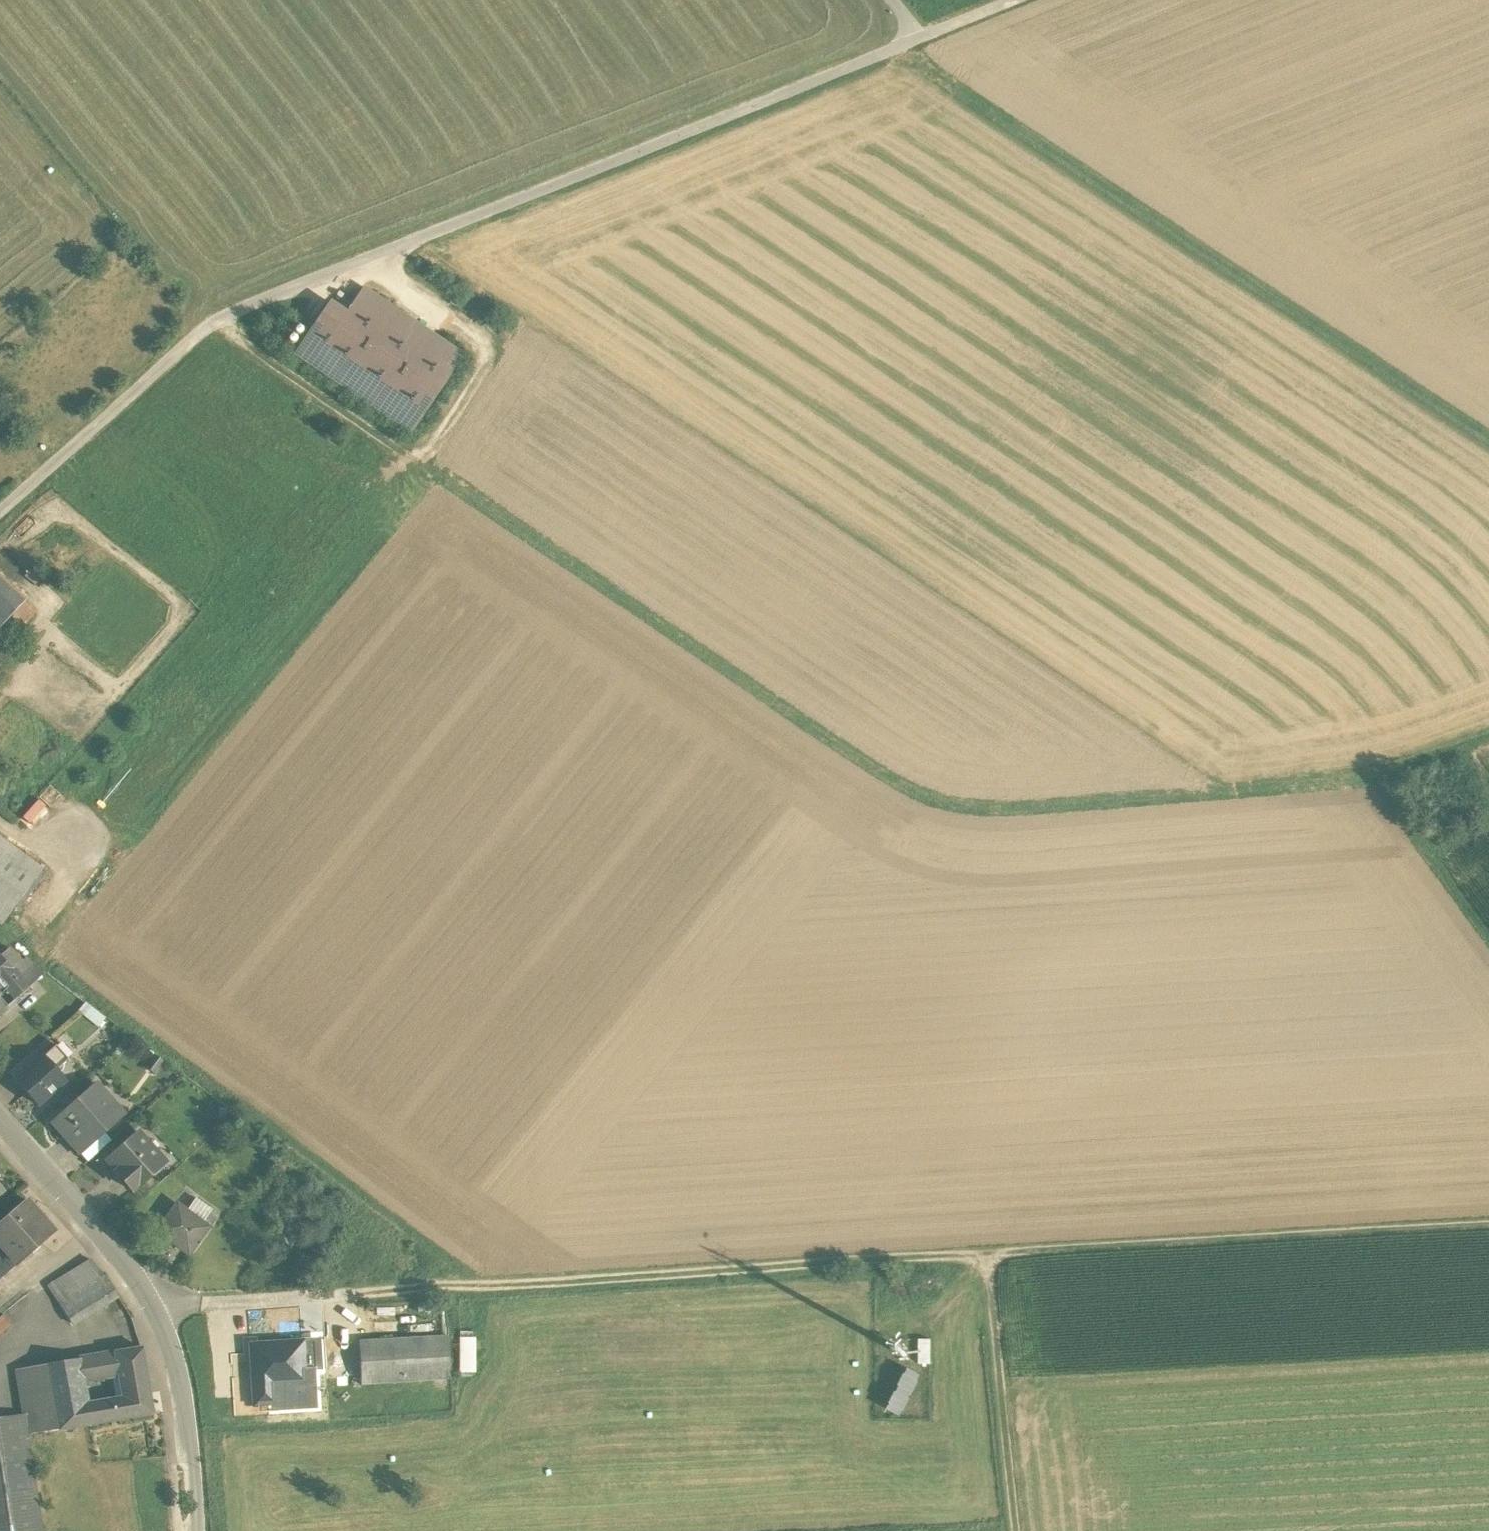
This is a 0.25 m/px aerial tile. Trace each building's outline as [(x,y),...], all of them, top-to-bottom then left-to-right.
[(410,432),(462,356),(363,289),(339,324),(322,313),(295,354),(410,432)] [(0,579),(0,626),(23,600),(0,579)] [(0,839),(0,926),(1,926),(42,870),(0,839)] [(8,948),(0,956),(11,969),(27,988),(28,988),(43,974),(8,948)] [(11,969),(0,956),(0,978),(11,969)] [(2,1010),(27,988),(11,969),(0,978),(0,1008),(2,1010)] [(56,1047),(45,1057),(44,1056),(16,1081),(38,1105),(66,1080),(56,1069),(67,1059),(56,1047)] [(96,1084),(76,1102),(76,1103),(53,1124),(63,1135),(67,1132),(78,1144),(84,1139),(89,1145),(103,1132),(118,1118),(110,1108),(114,1105),(96,1084)] [(103,1132),(89,1145),(84,1139),(78,1144),(67,1132),(63,1135),(87,1162),(111,1141),(103,1132)] [(164,1163),(137,1133),(107,1160),(117,1171),(116,1172),(132,1191),(133,1189),(134,1190),(152,1174),(149,1171),(160,1161),(163,1164),(164,1163)] [(0,1223),(0,1246),(0,1247),(16,1264),(53,1232),(26,1200),(0,1223)] [(207,1228),(176,1205),(164,1221),(169,1224),(161,1235),(187,1254),(207,1228)] [(0,1247),(0,1278),(16,1264),(0,1247)] [(91,1260),(49,1286),(59,1304),(105,1276),(91,1260)] [(105,1276),(59,1304),(73,1326),(118,1298),(105,1276)] [(0,1317),(0,1334),(11,1324),(3,1315),(0,1317)] [(458,1333),(459,1371),(475,1371),(474,1332),(458,1333)] [(448,1337),(359,1342),(361,1384),(450,1379),(448,1337)] [(929,1364),(930,1341),(920,1340),(919,1363),(929,1364)] [(303,1341),(250,1344),(254,1406),(275,1404),(274,1385),(305,1383),(305,1370),(303,1342),(303,1341)] [(316,1341),(303,1342),(305,1370),(318,1369),(316,1341)] [(141,1348),(114,1353),(118,1373),(122,1398),(149,1393),(141,1348)] [(114,1353),(78,1359),(82,1377),(82,1380),(118,1373),(114,1353)] [(78,1359),(46,1364),(57,1429),(89,1424),(86,1404),(82,1380),(82,1377),(78,1359)] [(46,1364),(15,1370),(22,1415),(25,1435),(57,1429),(46,1364)] [(122,1398),(86,1404),(89,1424),(153,1413),(149,1393),(122,1398)] [(0,1418),(0,1530),(40,1530),(25,1435),(22,1415),(0,1418)]
